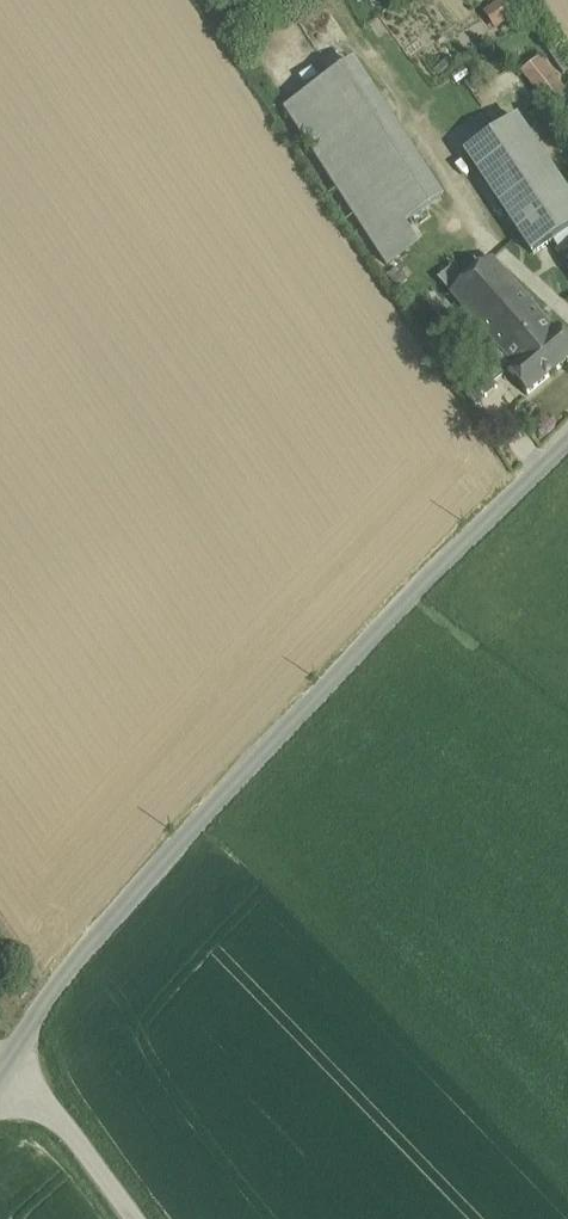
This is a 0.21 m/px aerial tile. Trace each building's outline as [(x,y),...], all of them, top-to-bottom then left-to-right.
[(513,16),(504,2),(488,12),(497,26),(513,16)] [(563,92),(540,62),(525,74),(548,104),(563,92)] [(292,107),(378,241),(396,229),(397,231),(442,201),(354,66),(292,107)] [(560,252),(567,247),(567,195),(518,120),(466,154),(534,256),(554,242),(560,252)] [(378,241),(374,244),(387,265),(410,250),(397,231),(396,229),(378,241)] [(492,260),(468,281),(451,294),(495,344),(534,308),(492,260)] [(439,280),(451,294),(468,281),(455,266),(439,280)] [(534,308),(495,344),(513,364),(508,371),(509,372),(528,395),(567,361),(567,338),(559,328),(555,331),(534,308)] [(473,362),(477,366),(479,365),(494,384),(509,372),(508,371),(513,364),(495,344),(473,362)] [(498,388),(494,384),(479,365),(477,366),(456,384),(476,407),(498,388)]
